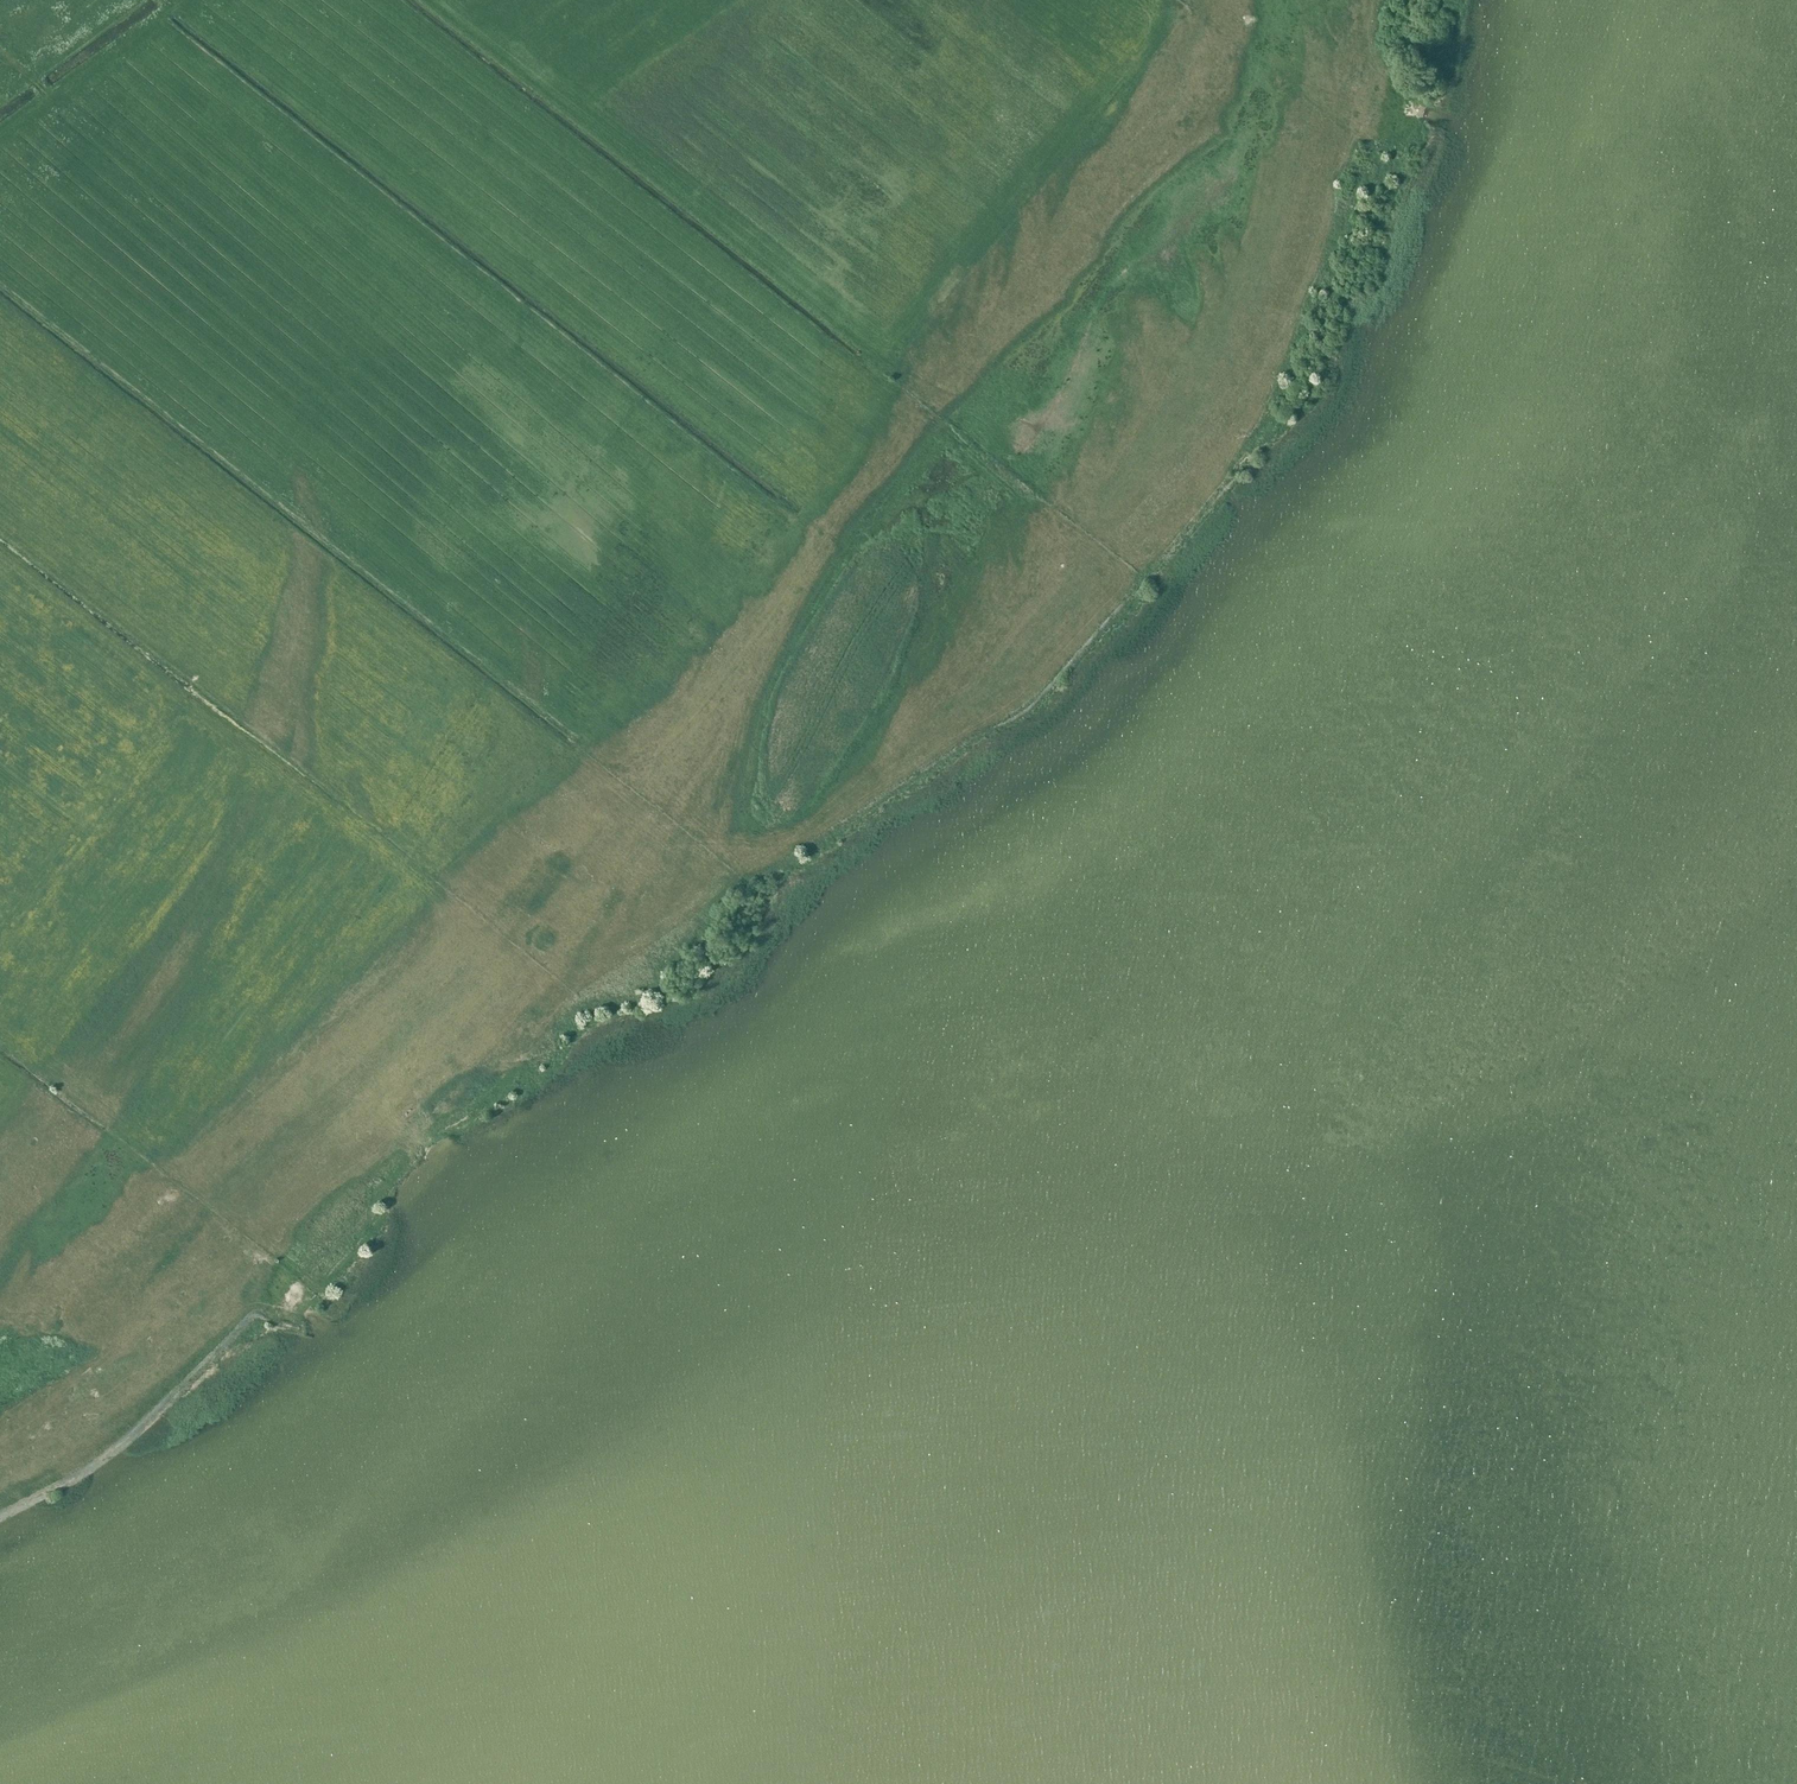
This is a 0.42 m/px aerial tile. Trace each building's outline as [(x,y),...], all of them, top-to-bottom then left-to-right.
[(1425,114),(1428,123),(1437,120),(1434,111),(1425,114)] [(19,1374),(13,1384),(24,1390),(30,1380),(19,1374)]
